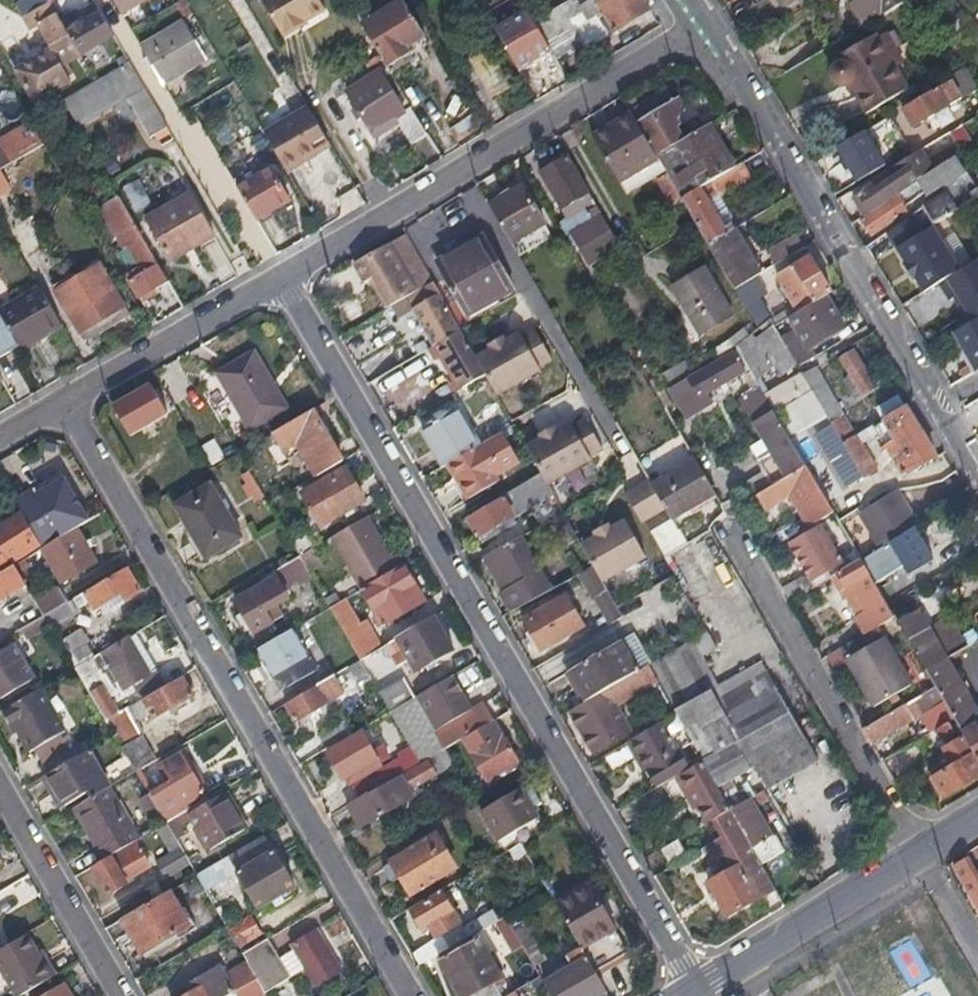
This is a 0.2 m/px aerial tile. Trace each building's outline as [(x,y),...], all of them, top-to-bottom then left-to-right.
[(16,4),(23,16),(30,11),(49,0),(24,0),(16,4)] [(49,0),(30,11),(38,24),(56,13),(49,0)] [(120,11),(138,0),(114,0),(120,11)] [(282,36),(325,11),(319,0),(261,0),(282,36)] [(365,31),(383,60),(424,35),(401,0),(397,0),(360,23),(365,31)] [(556,57),(581,42),(566,19),(579,11),(573,0),(565,0),(533,19),(550,47),(556,57)] [(608,33),(650,7),(645,0),(586,0),(608,33)] [(865,22),(902,0),(852,0),(865,22)] [(495,29),(517,67),(550,47),(533,19),(527,9),(495,29)] [(61,64),(80,53),(56,13),(38,24),(61,64)] [(182,21),(141,45),(163,82),(204,57),(182,21)] [(895,61),(908,53),(892,26),(879,34),(895,61)] [(857,76),(859,82),(895,61),(879,34),(876,30),(836,54),(837,59),(832,65),(832,74),(838,79),(842,80),(849,80),(857,76)] [(375,53),(363,60),(366,66),(379,58),(375,53)] [(909,55),(908,53),(895,61),(896,63),(909,55)] [(147,136),(167,126),(128,59),(95,78),(62,98),(77,124),(123,97),(147,136)] [(864,99),(862,102),(866,109),(908,84),(896,63),(895,61),(859,82),(864,99)] [(239,91),(263,130),(275,124),(277,128),(307,108),(282,65),(239,91)] [(371,130),(394,116),(403,111),(377,70),(346,91),(371,130)] [(849,80),(853,86),(859,82),(857,76),(849,80)] [(962,96),(952,79),(905,107),(915,124),(962,96)] [(859,82),(853,86),(862,102),(864,99),(859,82)] [(662,93),(633,111),(658,153),(679,140),(683,138),(676,126),(679,124),(676,119),(680,115),(684,103),(679,97),(677,98),(669,94),(665,97),(662,93)] [(411,142),(427,132),(411,106),(403,111),(394,116),(411,142)] [(658,153),(633,111),(619,120),(627,133),(603,147),(621,178),(658,155),(658,153)] [(627,133),(619,120),(595,135),(603,147),(627,133)] [(709,123),(683,138),(679,140),(704,184),(734,167),(709,123)] [(974,138),(965,123),(953,130),(962,145),(974,138)] [(866,129),(837,146),(858,181),(886,163),(866,129)] [(10,161),(0,144),(0,168),(10,161)] [(872,211),(902,192),(939,168),(935,162),(928,166),(919,150),(914,153),(891,166),(898,177),(878,189),(873,183),(860,191),(872,211)] [(621,245),(569,155),(542,171),(569,217),(586,206),(595,219),(573,232),(591,263),(621,245)] [(955,158),(939,168),(949,183),(965,173),(955,158)] [(683,197),(699,224),(710,243),(736,227),(733,221),(729,223),(713,197),(720,193),(754,172),(746,160),(734,167),(704,184),(683,197)] [(256,218),(257,219),(289,199),(270,167),(237,186),(256,218)] [(674,202),(683,197),(668,172),(659,177),(674,202)] [(524,183),(490,204),(513,243),(540,227),(547,223),(524,183)] [(172,259),(214,235),(189,192),(145,216),(172,259)] [(872,211),(863,217),(874,233),(902,216),(899,211),(909,204),(902,192),(872,211)] [(729,223),(733,221),(733,213),(720,193),(713,197),(729,223)] [(156,287),(172,313),(184,306),(141,233),(119,196),(100,207),(122,246),(127,244),(143,271),(129,279),(140,296),(156,287)] [(927,207),(928,208),(934,219),(950,210),(943,198),(927,207)] [(925,290),(940,282),(961,268),(934,224),(924,230),(915,216),(888,233),(907,262),(905,263),(915,277),(916,276),(925,290)] [(540,227),(513,243),(521,257),(549,240),(540,227)] [(736,227),(710,243),(736,288),(750,279),(757,275),(735,236),(739,233),(736,227)] [(435,279),(408,232),(357,262),(369,281),(371,280),(384,272),(387,279),(381,283),(393,305),(409,295),(435,279)] [(518,292),(483,233),(438,259),(472,316),(518,292)] [(816,301),(832,291),(810,254),(795,263),(816,301)] [(973,320),(977,317),(977,258),(961,268),(940,282),(950,299),(958,294),(973,320)] [(100,264),(55,292),(86,340),(130,313),(100,264)] [(734,317),(706,268),(674,286),(701,335),(734,317)] [(371,280),(388,308),(393,305),(381,283),(387,279),(384,272),(371,280)] [(460,322),(435,279),(409,295),(416,305),(413,307),(435,345),(439,343),(463,329),(460,322)] [(770,315),(750,279),(736,288),(760,328),(770,315)] [(22,348),(62,325),(39,285),(0,308),(0,311),(8,324),(20,344),(22,348)] [(792,319),(797,328),(809,349),(845,328),(827,298),(792,319)] [(343,318),(360,313),(355,299),(339,304),(343,318)] [(20,344),(8,324),(0,311),(0,355),(20,344)] [(956,331),(977,368),(977,317),(973,320),(956,331)] [(775,323),(737,346),(740,350),(749,366),(756,377),(775,367),(779,372),(798,362),(783,336),(776,324),(775,323)] [(492,345),(477,353),(487,372),(498,391),(542,367),(540,363),(553,355),(536,325),(523,332),(521,329),(506,337),(504,333),(490,341),(492,345)] [(797,328),(783,336),(798,362),(799,364),(813,355),(809,349),(797,328)] [(439,343),(463,386),(487,372),(477,353),(463,329),(439,343)] [(253,424),(290,402),(254,347),(219,370),(253,424)] [(878,384),(857,348),(842,356),(863,392),(878,384)] [(749,366),(740,350),(674,390),(691,417),(715,402),(709,391),(749,366)] [(690,362),(654,383),(660,394),(696,372),(690,362)] [(833,389),(818,364),(804,372),(815,392),(818,398),(833,389)] [(406,393),(401,372),(370,378),(375,399),(406,393)] [(815,392),(804,372),(766,394),(773,405),(778,414),(815,392)] [(169,414),(158,395),(153,387),(116,406),(133,434),(170,416),(169,414)] [(773,405),(766,394),(762,387),(743,398),(776,453),(763,461),(775,481),(807,463),(778,414),(773,405)] [(858,433),(833,389),(818,398),(844,442),(858,433)] [(346,456),(315,405),(274,429),(284,447),(299,439),(319,472),(346,456)] [(938,457),(907,405),(858,433),(844,442),(866,480),(881,471),(864,442),(881,432),(906,475),(938,457)] [(425,426),(447,464),(450,462),(480,445),(458,407),(425,426)] [(528,445),(543,471),(546,477),(549,482),(592,457),(590,454),(603,447),(586,416),(573,423),(571,420),(557,428),(555,425),(541,432),(543,435),(528,445)] [(480,445),(450,462),(472,497),(501,480),(498,475),(524,461),(505,430),(480,445)] [(667,507),(673,517),(717,492),(698,458),(653,484),(667,507)] [(834,510),(807,463),(775,481),(757,492),(767,508),(791,493),(808,525),(834,510)] [(367,497),(349,468),(325,482),(324,480),(306,490),(324,521),(367,497)] [(37,486),(40,492),(67,476),(63,471),(37,486)] [(255,471),(238,474),(244,499),(261,495),(255,471)] [(543,471),(502,496),(504,499),(472,517),(480,531),(553,489),(549,482),(546,477),(543,471)] [(37,486),(18,498),(44,545),(78,525),(91,518),(81,502),(77,504),(74,499),(78,497),(67,476),(40,492),(37,486)] [(650,479),(627,493),(644,521),(667,507),(653,484),(650,479)] [(210,556),(245,534),(214,482),(178,502),(210,556)] [(921,522),(900,488),(899,487),(890,492),(861,510),(882,546),(917,525),(921,522)] [(552,515),(564,508),(556,494),(533,506),(541,521),(552,515)] [(594,562),(583,542),(564,508),(552,515),(582,570),(594,562)] [(392,553),(369,514),(332,536),(362,587),(365,585),(405,562),(398,550),(392,553)] [(594,562),(604,579),(647,555),(627,519),(612,527),(609,522),(596,531),(598,533),(583,542),(594,562)] [(842,559),(841,558),(822,524),(792,542),(808,570),(812,577),(842,559)] [(97,558),(78,525),(44,545),(62,578),(97,558)] [(922,532),(917,525),(882,546),(862,558),(876,582),(904,565),(894,548),(922,532)] [(12,565),(10,562),(38,546),(29,532),(0,548),(0,547),(0,572),(12,565)] [(486,553),(518,608),(553,587),(521,532),(486,553)] [(313,547),(302,554),(310,568),(321,562),(313,547)] [(837,569),(861,555),(857,548),(841,558),(842,559),(812,577),(808,570),(784,585),(791,597),(837,569)] [(302,554),(276,569),(279,573),(237,597),(258,631),(284,615),(279,606),(294,598),(287,585),(299,578),(303,584),(315,577),(310,568),(302,554)] [(877,582),(876,582),(862,558),(861,555),(837,569),(847,584),(852,581),(867,608),(858,613),(867,630),(895,613),(877,582)] [(27,582),(16,562),(12,565),(0,572),(0,598),(27,582)] [(426,599),(405,562),(365,585),(387,622),(426,599)] [(594,596),(596,595),(609,587),(604,579),(594,562),(582,570),(580,571),(594,596)] [(142,588),(128,565),(67,600),(45,613),(54,627),(82,610),(79,606),(90,599),(95,606),(104,600),(109,608),(142,588)] [(45,613),(67,600),(59,587),(53,583),(34,593),(40,603),(45,613)] [(596,595),(611,622),(624,615),(619,605),(609,587),(596,595)] [(543,647),(584,623),(566,593),(526,617),(543,647)] [(343,598),(331,605),(346,630),(358,623),(343,598)] [(10,620),(15,630),(45,613),(40,603),(10,620)] [(928,669),(945,658),(970,644),(961,630),(941,643),(920,609),(900,621),(928,669)] [(454,645),(435,613),(388,641),(393,650),(405,643),(412,653),(419,664),(419,665),(454,645)] [(361,656),(388,641),(380,628),(374,631),(366,618),(358,623),(346,630),(361,656)] [(295,626),(258,648),(282,689),(319,668),(295,626)] [(77,666),(95,655),(88,641),(91,639),(83,627),(61,640),(77,666)] [(150,670),(129,635),(95,655),(77,666),(93,694),(97,702),(133,681),(141,694),(163,680),(155,668),(150,670)] [(913,682),(884,635),(849,655),(877,702),(913,682)] [(733,807),(764,862),(787,849),(777,832),(772,834),(752,796),(750,797),(745,788),(739,792),(731,779),(804,736),(766,669),(717,696),(713,690),(720,685),(693,638),(651,663),(658,675),(667,691),(678,710),(695,740),(706,759),(733,807)] [(15,639),(0,648),(0,689),(2,692),(34,673),(15,639)] [(589,699),(639,670),(621,639),(571,669),(589,699)] [(412,668),(419,664),(412,653),(405,657),(412,668)] [(359,681),(372,674),(361,656),(349,663),(359,681)] [(945,658),(928,669),(936,682),(955,714),(977,750),(977,752),(977,714),(945,658)] [(582,703),(572,709),(596,747),(633,726),(617,699),(658,675),(651,663),(639,670),(589,699),(582,703)] [(564,673),(582,703),(589,699),(571,669),(564,673)] [(336,671),(318,682),(320,685),(290,702),(297,713),(344,685),(336,671)] [(476,704),(456,671),(420,691),(439,726),(437,728),(447,745),(466,735),(496,717),(485,699),(476,704)] [(381,690),(392,708),(418,693),(407,674),(381,690)] [(137,769),(158,757),(137,720),(153,711),(156,716),(195,694),(183,675),(108,720),(116,733),(137,769)] [(932,727),(955,714),(936,682),(865,724),(873,738),(921,710),(932,727)] [(42,687),(2,710),(10,724),(16,722),(20,729),(31,748),(35,747),(44,762),(72,746),(62,730),(65,728),(42,687)] [(634,736),(661,784),(681,773),(693,766),(682,747),(695,740),(678,710),(634,736)] [(977,750),(955,714),(932,727),(926,731),(937,749),(943,745),(950,758),(954,764),(935,774),(946,794),(977,776),(977,756),(975,751),(977,750)] [(520,759),(496,717),(466,735),(490,776),(520,759)] [(320,734),(327,746),(352,731),(344,720),(320,734)] [(16,722),(10,724),(15,732),(20,729),(16,722)] [(382,762),(363,729),(329,748),(345,775),(364,764),(368,770),(382,762)] [(190,762),(202,755),(194,743),(182,750),(190,762)] [(447,767),(457,760),(447,745),(437,751),(447,767)] [(91,747),(45,775),(64,807),(91,792),(93,796),(112,785),(91,747)] [(422,759),(416,749),(404,755),(410,766),(422,759)] [(179,814),(190,808),(188,804),(207,792),(197,774),(209,766),(202,755),(190,762),(182,750),(162,762),(172,781),(151,794),(167,821),(179,814)] [(393,776),(370,789),(384,813),(418,792),(414,786),(439,771),(429,755),(422,759),(410,766),(393,776)] [(932,769),(935,774),(954,764),(950,758),(932,769)] [(709,821),(715,817),(733,807),(706,759),(693,766),(681,773),(709,821)] [(343,791),(349,802),(370,789),(393,776),(386,766),(343,791)] [(500,838),(541,814),(523,783),(482,807),(500,838)] [(93,796),(74,807),(81,818),(86,815),(104,845),(98,848),(104,859),(123,847),(148,832),(142,823),(135,826),(112,785),(93,796)] [(191,811),(199,825),(207,821),(220,843),(246,827),(226,791),(191,811)] [(729,913),(778,885),(764,862),(733,807),(715,817),(724,835),(740,864),(711,881),(729,913)] [(186,826),(179,814),(167,821),(177,837),(185,832),(186,826)] [(207,821),(199,825),(212,847),(220,843),(207,821)] [(413,892),(457,866),(438,832),(394,858),(413,892)] [(296,883),(266,833),(229,855),(258,905),(296,883)] [(681,837),(664,846),(671,858),(687,849),(681,837)] [(104,859),(94,864),(112,892),(128,881),(127,877),(151,863),(142,846),(129,854),(123,847),(104,859)] [(167,875),(191,861),(182,846),(157,860),(167,875)] [(972,855),(958,863),(977,900),(977,866),(972,855)] [(558,900),(584,944),(615,926),(590,883),(558,900)] [(170,890),(126,917),(145,951),(190,925),(170,890)] [(430,922),(446,949),(451,946),(465,937),(486,925),(480,916),(459,928),(456,923),(460,920),(443,890),(413,907),(424,925),(430,922)] [(523,939),(507,913),(496,920),(511,947),(523,939)] [(250,917),(227,929),(236,947),(260,934),(250,917)] [(340,970),(315,928),(291,941),(316,985),(340,970)] [(0,950),(0,963),(19,995),(21,995),(55,976),(30,932),(0,950)] [(504,994),(515,988),(504,970),(494,975),(485,959),(493,953),(482,934),(468,941),(465,937),(451,946),(453,950),(442,957),(465,995),(501,995),(504,994)] [(291,977),(268,938),(244,952),(248,958),(259,976),(267,990),(291,977)] [(608,986),(600,972),(584,944),(573,950),(579,960),(575,972),(572,968),(549,982),(557,995),(590,995),(608,986)] [(248,958),(226,971),(237,989),(259,976),(248,958)] [(235,990),(237,989),(226,971),(221,963),(177,990),(181,995),(225,995),(235,990)] [(267,990),(259,976),(237,989),(235,990),(239,995),(264,995),(269,993),(267,990)] [(67,980),(41,995),(77,995),(67,980)]
